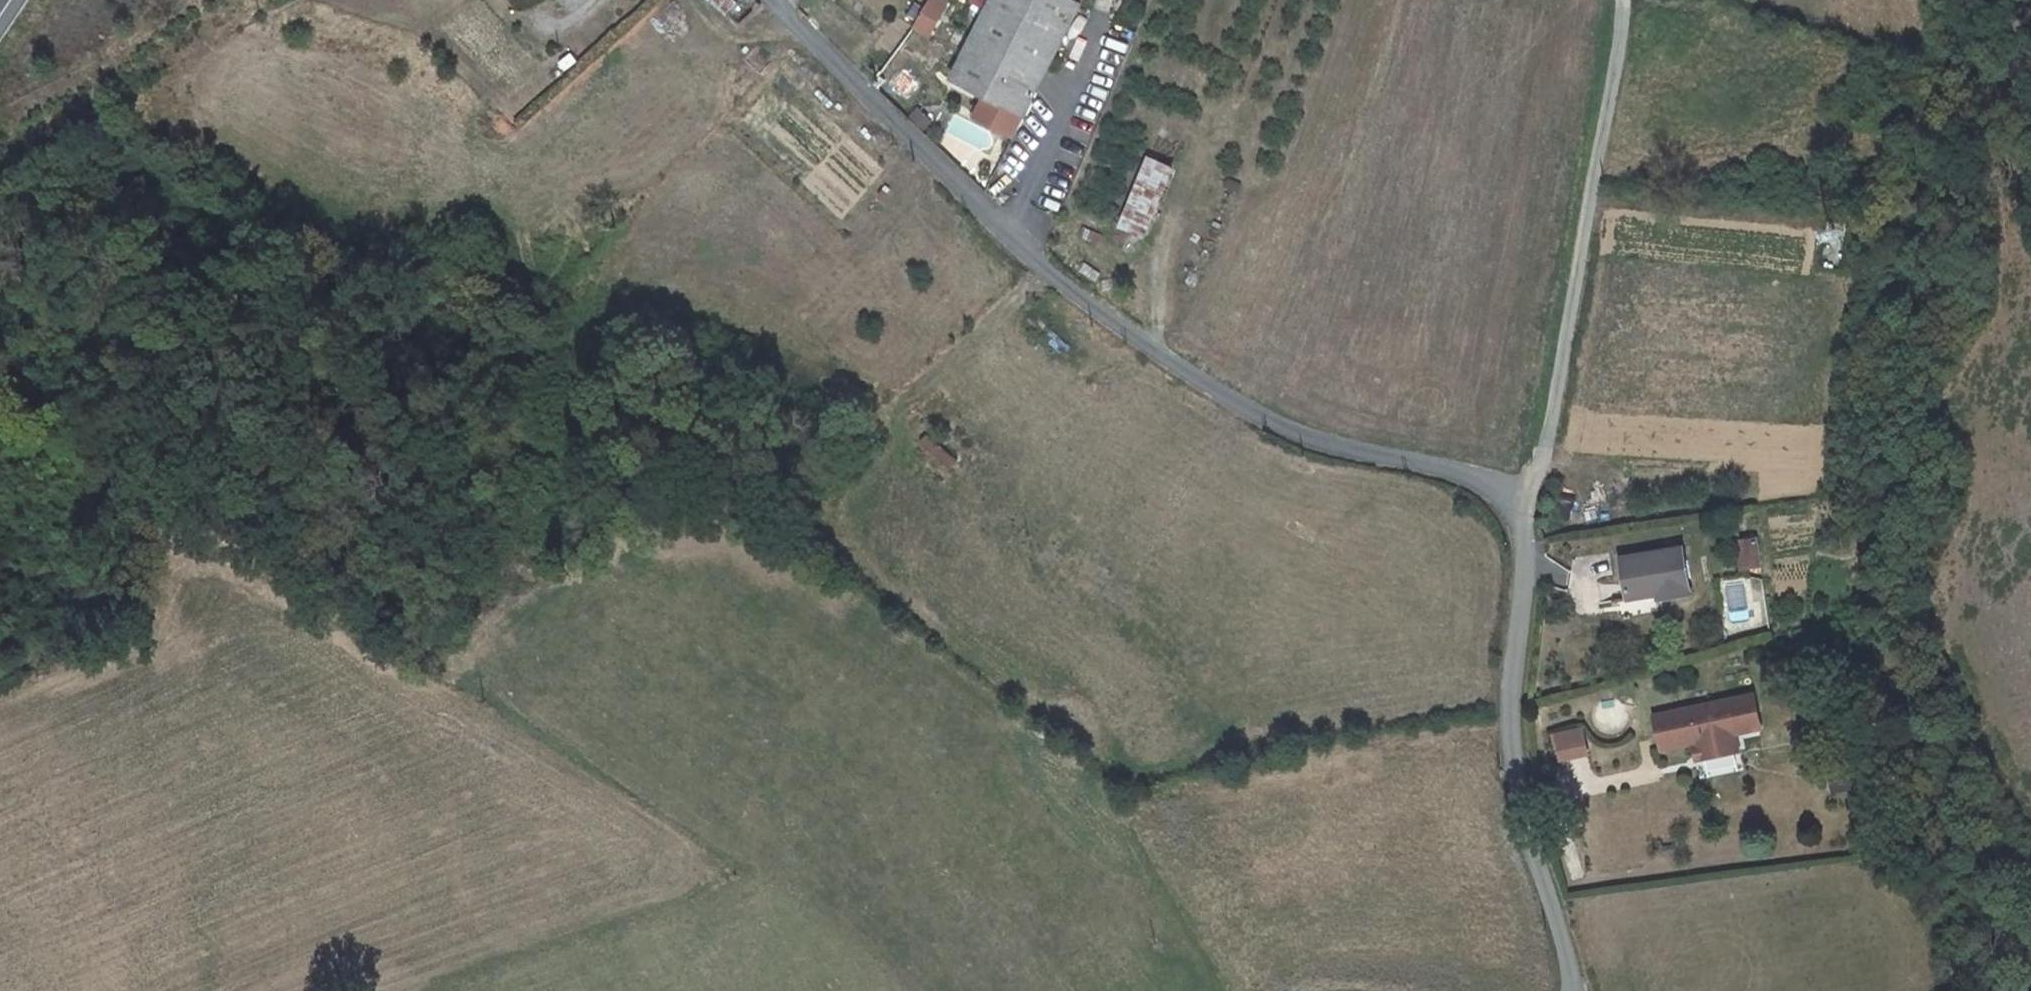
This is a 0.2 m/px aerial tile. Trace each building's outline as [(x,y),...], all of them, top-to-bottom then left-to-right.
[(573,9),(585,0),(566,0),(573,9)] [(761,5),(756,0),(713,0),(742,27),(761,5)] [(936,0),(931,0),(913,28),(930,36),(946,5),(936,0)] [(1024,115),(1082,4),(1073,0),(995,0),(955,81),(986,97),(1024,115)] [(1024,115),(986,97),(977,114),(1015,133),(1024,115)] [(1119,227),(1144,237),(1172,168),(1149,157),(1119,227)] [(950,470),(958,461),(928,436),(921,445),(950,470)] [(1753,541),(1745,542),(1738,543),(1742,568),(1757,566),(1753,541)] [(1659,600),(1692,595),(1682,549),(1621,560),(1628,599),(1658,594),(1659,600)] [(1654,716),(1661,751),(1699,744),(1702,756),(1742,748),(1739,733),(1763,729),(1754,695),(1654,716)] [(1582,724),(1551,732),(1558,762),(1590,754),(1582,724)] [(1851,768),(1829,771),(1833,793),(1855,790),(1851,768)]
